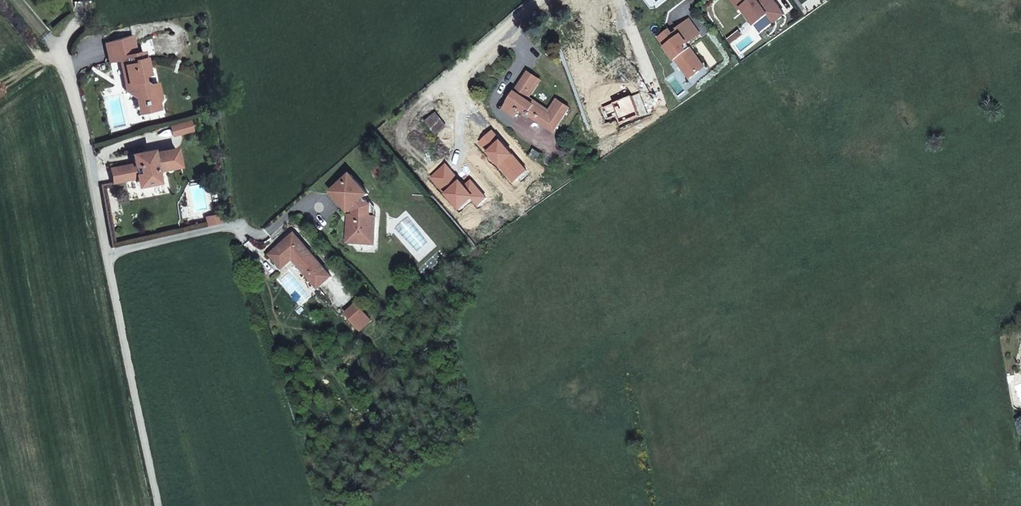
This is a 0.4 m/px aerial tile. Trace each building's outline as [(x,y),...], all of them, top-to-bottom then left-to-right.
[(739,12),(742,10),(754,26),(769,16),(775,24),(785,16),(774,0),(730,0),(739,12)] [(700,35),(689,20),(676,30),(677,32),(672,36),(669,31),(658,39),(675,61),(676,61),(690,80),(700,72),(692,62),(698,58),(691,49),(687,52),(684,48),(688,45),(700,35)] [(159,96),(156,84),(151,85),(145,80),(144,76),(151,74),(144,50),(137,52),(132,35),(106,43),(111,62),(120,59),(123,58),(131,82),(127,83),(129,92),(134,95),(137,94),(138,98),(156,109),(164,99),(159,96)] [(123,58),(120,59),(127,83),(131,82),(123,58)] [(527,98),(539,78),(529,71),(504,109),(516,117),(521,110),(554,132),(571,107),(561,100),(552,115),(527,98)] [(542,80),(539,78),(527,98),(552,115),(561,100),(558,99),(551,110),(531,97),(542,80)] [(166,108),(164,99),(156,109),(138,98),(143,115),(166,108)] [(434,115),(426,122),(436,134),(444,127),(434,115)] [(191,130),(189,122),(171,127),(172,136),(191,130)] [(146,155),(145,151),(130,155),(131,165),(125,166),(128,180),(135,179),(137,187),(156,183),(154,170),(178,164),(175,148),(152,153),(146,155)] [(533,149),(529,155),(537,159),(541,153),(533,149)] [(109,184),(128,180),(125,166),(107,170),(109,184)] [(381,166),(371,171),(375,178),(385,174),(381,166)] [(367,196),(349,175),(328,193),(347,215),(345,243),(363,245),(364,236),(374,237),(376,219),(370,218),(371,208),(363,199),(367,196)] [(216,224),(213,215),(204,217),(206,226),(216,224)] [(374,237),(364,236),(363,245),(367,245),(373,246),(374,237)] [(303,268),(300,271),(318,290),(332,277),(297,238),(292,238),(271,256),(283,270),(292,262),(295,260),(303,268)] [(292,262),(300,271),(303,268),(295,260),(292,262)] [(360,331),(372,321),(357,304),(346,314),(359,329),(360,331)]
